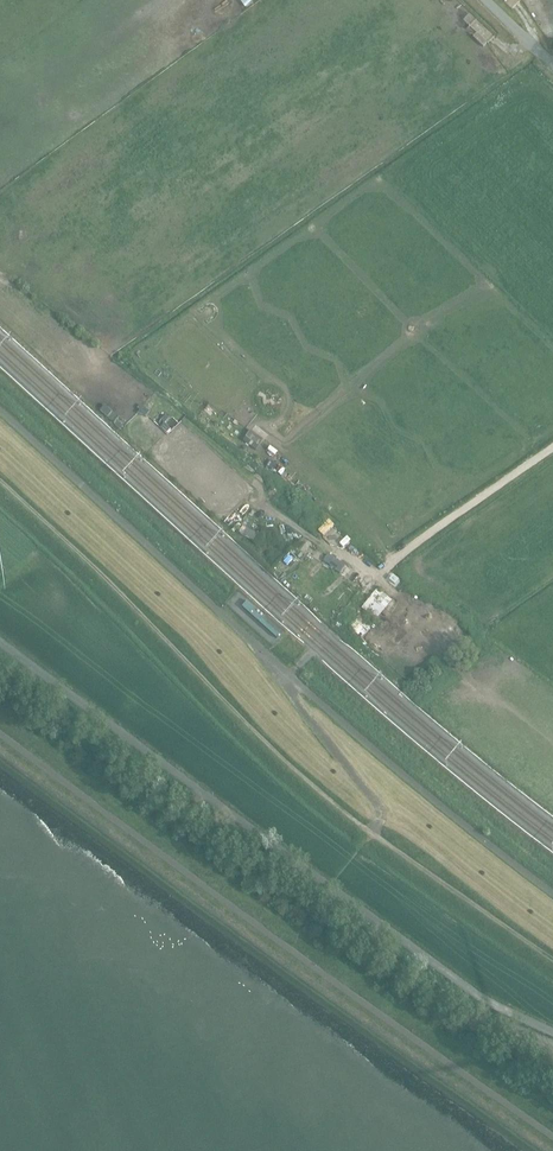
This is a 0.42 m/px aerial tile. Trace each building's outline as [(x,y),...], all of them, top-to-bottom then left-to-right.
[(251,430),(246,436),(260,447),(264,441),(251,430)] [(246,436),(243,440),(256,451),(260,447),(246,436)] [(328,519),(320,532),(326,536),(334,523),(328,519)] [(302,537),(294,551),(304,557),(312,542),(302,537)] [(388,579),(394,584),(397,579),(392,575),(388,579)] [(377,619),(394,600),(379,587),(363,606),(377,619)] [(353,621),(360,636),(369,632),(361,616),(353,621)]
